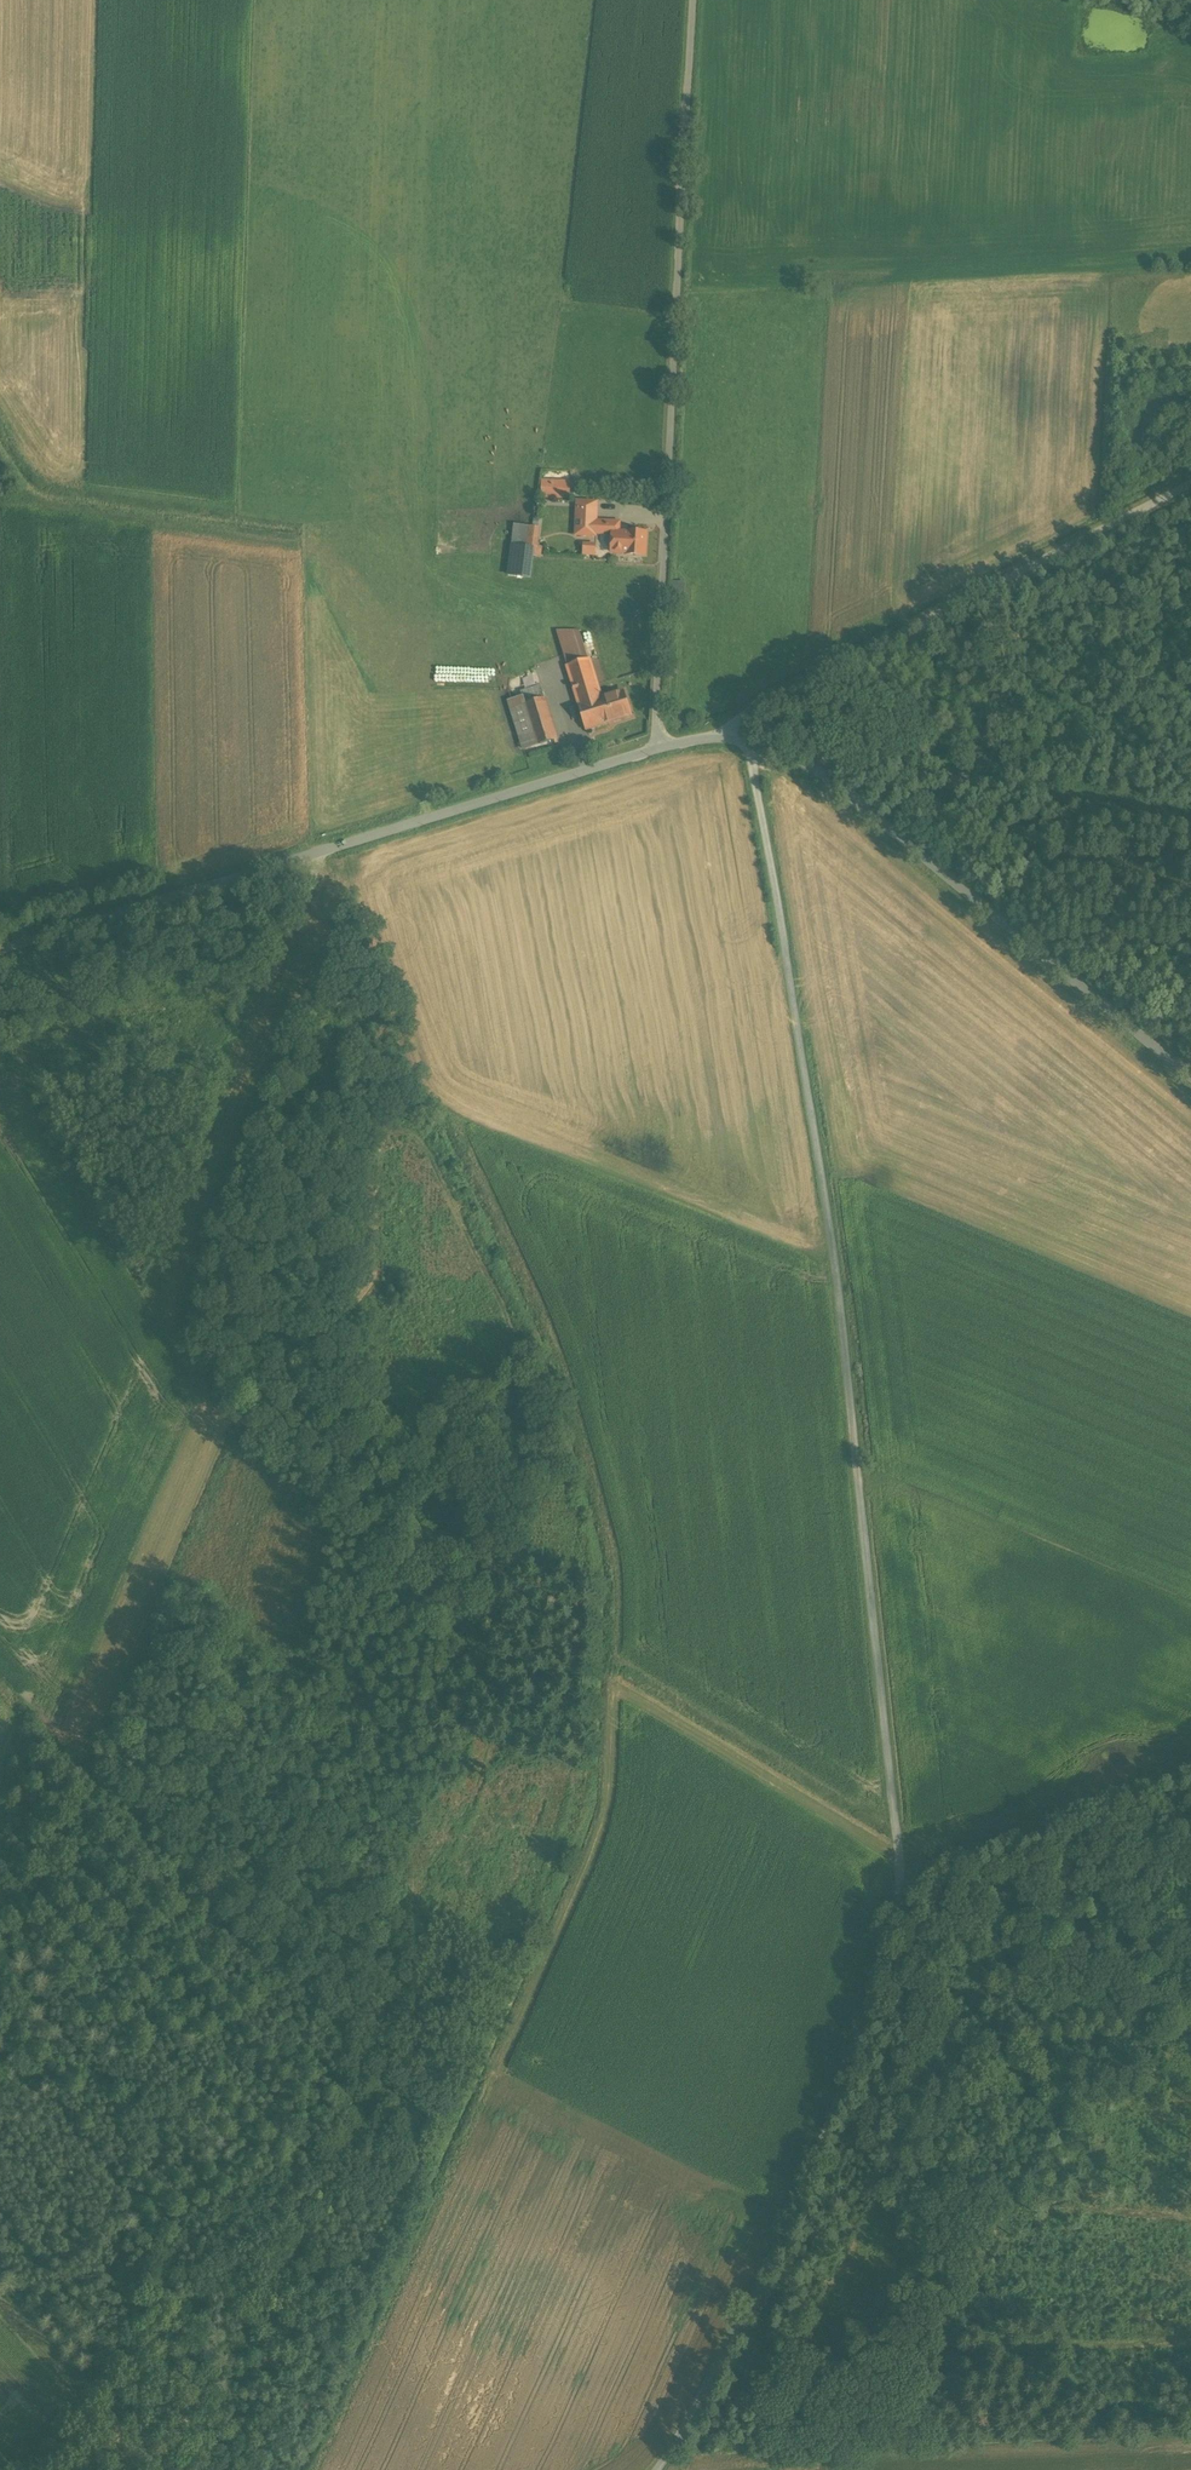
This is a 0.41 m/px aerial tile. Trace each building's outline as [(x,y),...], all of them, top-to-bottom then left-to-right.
[(571,482),(552,481),(551,498),(570,499),(571,482)] [(599,501),(573,500),(571,537),(609,539),(608,557),(644,559),(645,533),(621,532),(621,525),(598,523),(599,501)] [(518,547),(512,546),(509,575),(531,578),(533,557),(534,549),(536,550),(538,529),(530,528),(530,527),(521,525),(518,547)] [(583,543),(583,555),(597,555),(597,543),(583,543)] [(686,597),(686,581),(673,581),(673,597),(686,597)] [(562,662),(586,660),(583,629),(560,631),(562,662)] [(567,667),(579,704),(601,697),(589,660),(567,667)] [(556,739),(541,688),(523,693),(526,705),(512,710),(524,749),(556,739)] [(601,697),(579,704),(587,730),(631,716),(623,690),(601,697)]
